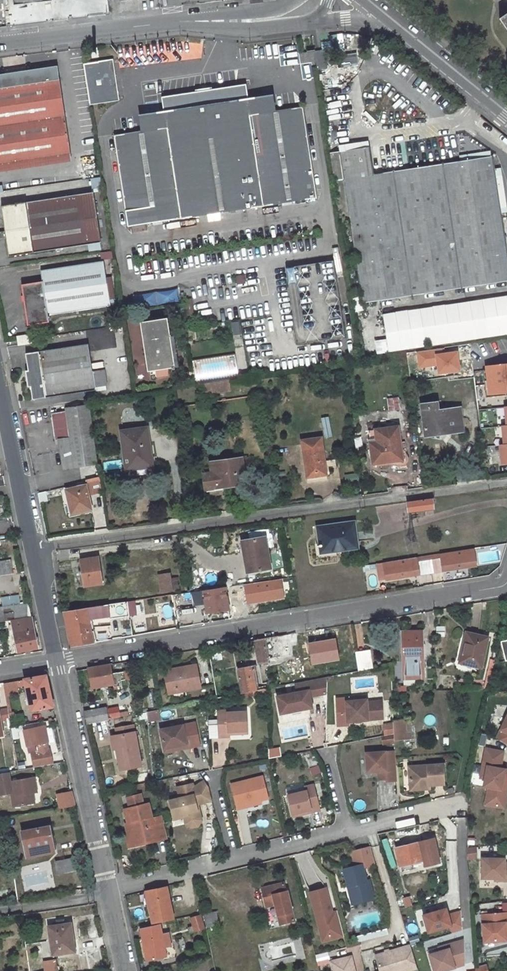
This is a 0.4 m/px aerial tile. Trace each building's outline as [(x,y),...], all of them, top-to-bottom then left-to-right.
[(329,48),(311,51),(296,54),(297,64),(312,62),(314,70),(324,69),(323,56),(330,55),(329,48)] [(81,64),(87,104),(116,101),(110,60),(81,64)] [(54,66),(0,74),(0,163),(67,154),(54,66)] [(241,86),(161,98),(163,113),(165,128),(112,136),(125,227),(313,197),(299,107),(246,115),(241,86)] [(366,142),(336,146),(337,152),(337,153),(367,148),(366,142)] [(360,302),(506,279),(506,270),(489,156),(371,174),(367,148),(337,153),(341,179),(360,302)] [(341,179),(337,153),(327,154),(331,181),(341,179)] [(5,258),(98,244),(90,192),(0,204),(0,225),(5,258)] [(101,259),(113,259),(113,251),(101,252),(101,259)] [(295,282),(334,277),(332,260),(293,266),(295,282)] [(19,284),(26,326),(47,322),(46,314),(107,306),(101,263),(39,271),(41,282),(19,284)] [(284,267),(296,344),(343,337),(334,277),(295,282),(293,266),(284,267)] [(136,294),(137,306),(180,303),(179,291),(136,294)] [(378,354),(506,336),(506,296),(383,314),(387,339),(376,340),(378,354)] [(173,368),(165,318),(138,323),(145,372),(173,368)] [(37,343),(36,338),(36,333),(16,336),(16,341),(17,345),(37,343)] [(340,338),(339,345),(349,347),(350,340),(340,338)] [(322,352),(334,351),(333,341),(321,342),(322,352)] [(29,386),(31,399),(93,390),(93,388),(105,386),(103,370),(90,372),(86,344),(25,354),(27,370),(24,371),(26,385),(28,386),(29,386)] [(442,349),(418,351),(419,367),(437,365),(438,373),(459,371),(457,353),(442,355),(442,349)] [(488,367),(488,369),(483,370),(486,397),(506,394),(506,364),(488,367)] [(224,370),(226,375),(220,376),(196,380),(196,384),(203,383),(229,380),(231,379),(230,369),(224,370)] [(172,378),(171,371),(152,372),(153,380),(172,378)] [(229,380),(203,383),(205,394),(231,390),(229,380)] [(400,397),(387,398),(388,411),(401,409),(400,397)] [(463,429),(461,407),(439,409),(438,401),(422,403),(426,433),(463,429)] [(96,464),(89,404),(66,407),(66,410),(51,412),(55,439),(59,439),(64,468),(96,464)] [(330,417),(322,418),(325,438),(333,437),(330,417)] [(403,459),(400,439),(399,425),(369,429),(372,463),(403,459)] [(148,428),(122,431),(126,470),(153,466),(148,428)] [(324,460),(322,436),(301,439),(307,477),(326,475),(324,460)] [(246,488),(243,458),(209,462),(211,474),(203,475),(205,488),(229,485),(230,491),(231,493),(232,494),(235,494),(237,494),(238,498),(243,496),(244,494),(246,491),(246,488)] [(329,467),(336,467),(335,459),(324,460),(326,475),(329,474),(329,467)] [(345,475),(346,483),(359,482),(358,474),(345,475)] [(101,485),(100,477),(89,479),(91,487),(101,485)] [(89,479),(85,480),(86,485),(88,497),(93,496),(91,487),(89,479)] [(86,485),(66,489),(71,514),(91,509),(88,497),(86,485)] [(419,515),(424,514),(424,509),(433,508),(432,499),(407,503),(408,512),(419,510),(419,515)] [(319,528),(321,548),(336,546),(337,550),(358,547),(354,523),(319,528)] [(265,537),(245,540),(249,561),(245,562),(246,572),(270,567),(265,537)] [(471,548),(439,553),(440,558),(442,570),(474,565),(471,548)] [(103,584),(98,557),(80,560),(83,587),(103,584)] [(415,557),(382,562),(385,578),(417,574),(415,562),(415,557)] [(21,558),(14,559),(16,574),(24,573),(21,558)] [(14,559),(0,560),(0,576),(16,574),(14,559)] [(172,572),(158,573),(160,592),(174,591),(172,572)] [(140,578),(141,589),(155,587),(154,576),(140,578)] [(228,609),(224,586),(203,590),(206,613),(228,609)] [(126,602),(66,611),(71,647),(93,642),(89,619),(127,613),(126,602)] [(11,620),(24,618),(31,617),(29,603),(0,607),(0,622),(11,620)] [(11,620),(17,653),(38,648),(34,631),(26,632),(24,618),(11,620)] [(422,631),(402,632),(403,679),(423,678),(422,631)] [(481,666),(487,637),(468,633),(460,662),(481,666)] [(288,640),(287,634),(253,640),(257,657),(266,656),(266,659),(280,656),(277,642),(288,640)] [(370,655),(356,657),(358,670),(372,668),(370,655)] [(110,664),(88,668),(91,688),(113,684),(114,687),(119,685),(119,680),(130,678),(129,671),(112,673),(110,664)] [(164,670),(167,690),(185,687),(185,689),(200,687),(196,664),(164,670)] [(237,668),(241,693),(255,690),(251,666),(237,668)] [(26,685),(31,711),(53,706),(46,675),(24,679),(26,685)] [(327,677),(295,683),(297,693),(278,696),(281,713),(292,711),(301,709),(312,707),(310,696),(327,693),(327,677)] [(26,685),(24,679),(15,680),(17,687),(26,685)] [(6,682),(8,689),(17,687),(15,680),(6,682)] [(347,699),(336,699),(338,725),(348,724),(348,722),(383,719),(382,702),(366,703),(366,700),(347,701),(347,699)] [(107,707),(84,711),(87,723),(109,719),(107,707)] [(3,719),(9,719),(7,708),(0,709),(0,720),(3,719)] [(149,710),(150,720),(161,719),(160,709),(149,710)] [(227,710),(217,711),(219,737),(229,736),(229,734),(229,731),(247,730),(246,711),(228,712),(227,710)] [(497,738),(506,743),(506,716),(497,738)] [(405,739),(405,731),(403,731),(403,725),(405,725),(405,718),(393,719),(394,722),(394,733),(395,739),(405,739)] [(195,722),(161,729),(164,748),(186,744),(187,748),(200,745),(195,722)] [(384,725),(388,735),(394,733),(394,722),(384,725)] [(44,726),(23,730),(27,746),(39,743),(40,746),(45,745),(45,742),(48,742),(44,726)] [(135,731),(112,736),(116,759),(119,758),(121,770),(142,766),(135,731)] [(39,743),(29,745),(31,753),(49,749),(48,742),(45,742),(45,745),(40,746),(39,743)] [(186,744),(164,748),(165,752),(187,748),(186,744)] [(270,757),(282,755),(281,746),(269,748),(270,757)] [(501,768),(504,751),(486,748),(483,765),(488,766),(486,778),(484,786),(489,787),(486,804),(501,807),(504,789),(502,788),(506,769),(501,768)] [(34,767),(52,764),(49,749),(31,753),(34,767)] [(386,780),(397,779),(395,750),(366,751),(367,770),(378,769),(386,769),(386,778),(386,780)] [(408,765),(410,785),(429,784),(444,783),(443,763),(408,765)] [(378,778),(386,778),(386,769),(378,769),(378,778)] [(33,802),(32,793),(29,778),(9,781),(7,772),(0,773),(0,793),(10,791),(13,805),(33,802)] [(263,776),(231,784),(237,808),(247,806),(246,803),(260,800),(268,798),(263,776)] [(37,792),(34,777),(29,778),(32,793),(37,792)] [(196,805),(212,801),(208,787),(204,781),(195,787),(193,788),(192,785),(177,788),(179,799),(169,801),(173,820),(183,817),(190,816),(191,820),(199,824),(201,820),(199,810),(197,810),(196,805)] [(306,790),(288,795),(293,813),(311,809),(311,812),(320,810),(314,784),(305,786),(306,790)] [(74,805),(71,792),(57,794),(59,807),(74,805)] [(167,838),(163,820),(153,822),(148,803),(143,804),(140,794),(127,797),(129,808),(124,809),(126,817),(128,816),(130,823),(128,823),(125,824),(128,836),(134,834),(137,845),(167,838)] [(190,816),(183,817),(185,824),(191,828),(197,827),(199,824),(191,820),(190,816)] [(49,825),(21,831),(26,857),(52,851),(49,839),(51,839),(49,825)] [(128,836),(126,836),(128,847),(137,845),(134,834),(128,836)] [(432,837),(394,844),(398,862),(409,860),(420,858),(421,864),(437,860),(432,837)] [(349,883),(354,902),(374,896),(369,877),(365,878),(362,865),(374,861),(369,844),(349,850),(353,864),(342,867),(346,884),(349,883)] [(475,847),(465,848),(466,860),(477,858),(475,847)] [(80,854),(55,859),(57,871),(82,867),(80,854)] [(480,857),(480,877),(502,877),(502,879),(506,880),(506,862),(502,862),(503,858),(480,857)] [(409,860),(398,862),(399,869),(410,867),(409,860)] [(275,906),(279,925),(295,922),(288,890),(287,891),(285,882),(261,887),(265,908),(275,906)] [(346,884),(351,903),(354,902),(349,883),(346,884)] [(148,907),(152,923),(172,919),(165,886),(148,890),(151,906),(148,907)] [(327,936),(342,932),(337,913),(332,915),(324,888),(308,892),(317,926),(324,925),(327,936)] [(151,906),(148,890),(143,891),(146,908),(148,907),(151,906)] [(405,906),(413,905),(412,895),(403,897),(405,906)] [(450,925),(452,932),(462,929),(460,910),(447,914),(446,908),(423,914),(428,931),(450,925)] [(224,923),(222,913),(221,910),(215,911),(218,924),(224,923)] [(506,938),(505,921),(506,920),(506,910),(481,913),(484,940),(506,938)] [(218,924),(215,911),(202,914),(205,927),(218,924)] [(200,915),(190,918),(192,926),(186,927),(188,933),(203,928),(200,915)] [(69,924),(48,927),(52,955),(75,951),(74,941),(72,941),(69,924)] [(166,956),(165,948),(170,946),(168,933),(165,933),(165,930),(161,931),(160,924),(140,928),(142,938),(138,939),(143,961),(166,956)] [(321,940),(342,935),(342,932),(327,936),(324,925),(317,926),(321,940)] [(383,933),(382,928),(366,932),(367,937),(383,933)] [(429,954),(434,970),(438,970),(463,963),(462,939),(447,944),(448,948),(439,950),(429,954)] [(417,967),(410,944),(375,954),(380,970),(382,970),(391,969),(392,970),(396,970),(408,967),(408,970),(417,967)] [(165,948),(166,956),(167,959),(173,958),(170,946),(165,948)] [(349,956),(329,961),(331,970),(353,970),(349,956)]
